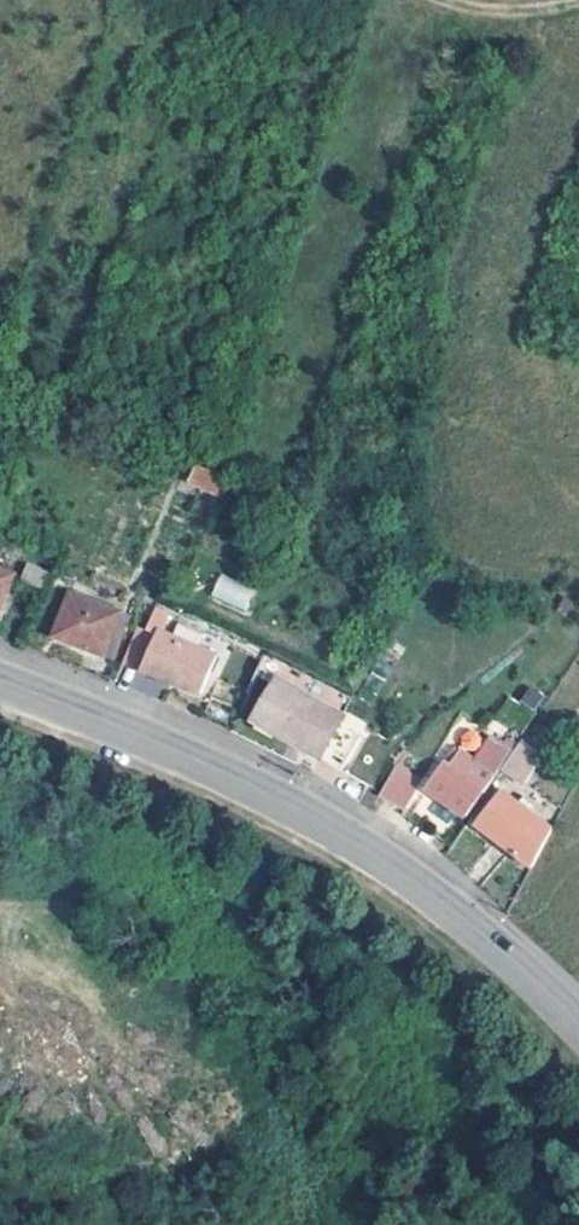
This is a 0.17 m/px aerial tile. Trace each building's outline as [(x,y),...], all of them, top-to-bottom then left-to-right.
[(196,465),(188,461),(180,478),(189,483),(196,465)] [(230,480),(196,465),(189,483),(222,498),(230,480)] [(0,562),(0,569),(13,574),(15,567),(0,562)] [(13,574),(0,569),(0,608),(13,574)] [(220,573),(209,596),(246,612),(256,589),(220,573)] [(119,612),(66,594),(50,638),(104,657),(119,612)] [(130,617),(119,612),(104,657),(113,661),(130,617)] [(215,657),(156,632),(141,669),(200,694),(215,657)] [(343,718),(278,679),(253,719),(339,771),(361,735),(340,723),(343,718)] [(527,709),(503,695),(487,718),(502,728),(494,739),(478,730),(473,738),(485,746),(475,760),(454,747),(443,762),(436,759),(419,783),(465,816),(493,773),(489,769),(497,755),(527,709)] [(546,749),(523,734),(503,764),(526,779),(546,749)] [(415,771),(388,764),(378,796),(407,803),(415,771)] [(516,800),(502,790),(478,823),(533,864),(553,828),(527,809),(531,802),(521,794),(516,800)]
